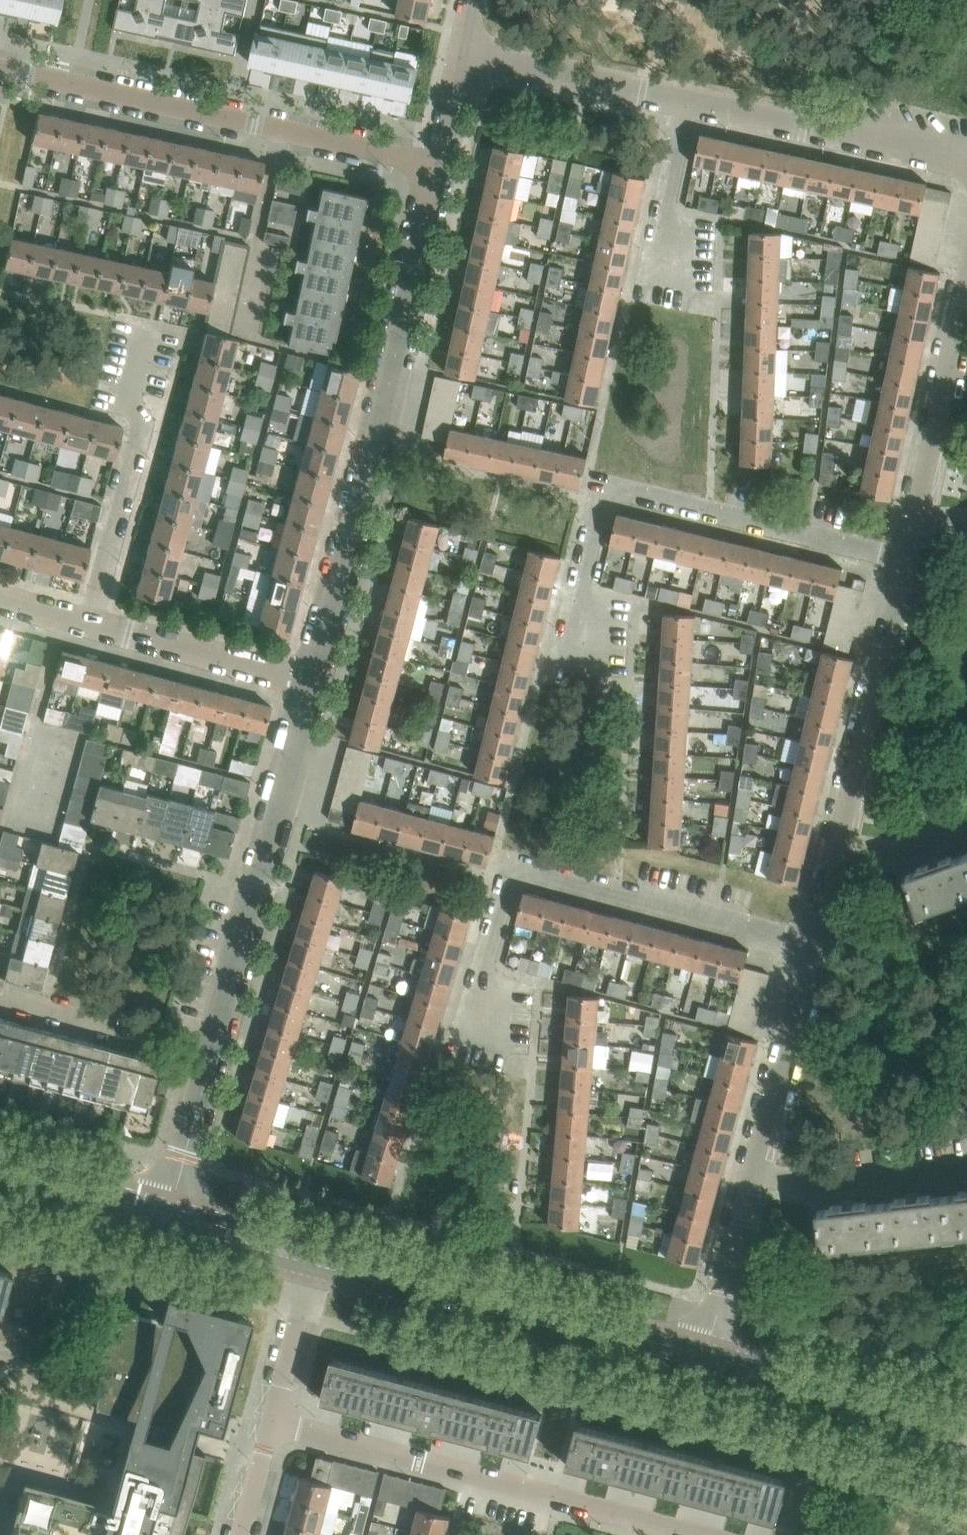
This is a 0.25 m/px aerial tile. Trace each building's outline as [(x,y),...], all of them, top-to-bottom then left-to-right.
[(7,15),(11,0),(0,0),(0,13),(7,15)] [(30,16),(33,0),(11,0),(7,15),(17,17),(18,13),(30,16)] [(30,16),(29,20),(39,22),(40,18),(54,21),(58,0),(33,0),(30,16)] [(135,11),(118,7),(113,28),(144,35),(151,0),(137,0),(135,11)] [(144,35),(174,41),(179,18),(163,14),(166,2),(166,0),(151,0),(144,35)] [(174,41),(205,48),(215,0),(192,0),(200,2),(198,10),(196,21),(179,18),(174,41)] [(205,48),(235,55),(240,34),(223,30),(227,12),(244,16),(247,0),(215,0),(205,48)] [(287,12),(290,0),(281,0),(279,10),(287,12)] [(287,12),(296,13),(298,1),(294,0),(290,0),(287,12)] [(396,14),(427,21),(431,0),(400,0),(396,14)] [(323,20),(332,21),(335,9),(326,7),(323,20)] [(343,11),(335,9),(332,21),(340,23),(343,11)] [(368,29),(376,31),(379,19),(371,17),(368,29)] [(385,33),(388,21),(379,19),(376,31),(385,33)] [(252,65),(265,68),(265,72),(274,74),(284,28),(261,23),(252,65)] [(407,38),(410,26),(401,24),(399,36),(407,38)] [(284,72),(297,75),(306,33),(284,28),(274,74),(283,76),(284,72)] [(328,38),(306,33),(297,75),(310,78),(309,81),(318,84),(327,47),(328,38)] [(327,47),(318,84),(327,86),(328,82),(341,85),(351,40),(329,35),(328,38),(327,47)] [(351,40),(341,85),(355,87),(354,91),(363,93),(373,47),(374,45),(351,40)] [(373,47),(363,93),(372,95),(373,91),(385,94),(393,62),(395,52),(373,47)] [(385,94),(385,98),(394,100),(395,96),(409,99),(416,67),(415,66),(418,55),(395,50),(395,52),(393,62),(385,94)] [(54,146),(60,117),(37,112),(31,141),(54,146)] [(76,151),(83,122),(60,117),(54,146),(76,151)] [(76,151),(99,156),(105,127),(83,122),(76,151)] [(128,132),(105,127),(99,156),(121,161),(128,132)] [(150,137),(128,132),(121,161),(144,166),(150,137)] [(717,168),(723,140),(702,135),(702,133),(701,133),(694,165),(695,165),(695,163),(717,168)] [(144,166),(141,178),(164,183),(167,171),(173,142),(150,137),(144,166)] [(739,173),(746,145),(723,140),(717,168),(739,173)] [(196,147),(173,142),(167,171),(189,176),(196,147)] [(495,147),(491,168),(519,174),(524,153),(526,153),(526,152),(494,145),(494,146),(495,147)] [(762,178),(768,149),(746,145),(739,173),(762,178)] [(218,152),(196,147),(189,176),(200,179),(199,187),(210,189),(212,181),(218,152)] [(785,183),(791,154),(768,149),(762,178),(785,183)] [(218,152),(212,181),(210,189),(233,194),(241,157),(218,152)] [(807,189),(814,159),(791,154),(785,183),(807,189)] [(241,157),(234,186),(257,191),(261,171),(263,162),(241,157)] [(830,194),(836,164),(814,159),(807,189),(830,194)] [(852,199),(859,169),(836,164),(830,194),(852,199)] [(35,167),(26,165),(22,184),(31,186),(35,167)] [(491,168),(486,191),(514,197),(519,174),(491,168)] [(875,204),(881,174),(859,169),(852,199),(875,204)] [(551,171),(549,181),(561,183),(563,174),(551,171)] [(611,194),(639,200),(644,179),(646,179),(646,178),(614,171),(614,172),(616,173),(611,194)] [(897,209),(904,179),(881,174),(875,204),(897,209)] [(570,176),(568,185),(581,188),(583,178),(570,176)] [(58,192),(67,194),(70,179),(62,177),(58,192)] [(301,183),(276,178),(274,188),(299,194),(301,183)] [(79,181),(70,179),(67,194),(76,196),(79,181)] [(920,214),(921,211),(923,199),(926,187),(927,182),(926,182),(925,184),(904,179),(897,209),(920,214)] [(559,193),(561,183),(549,181),(546,190),(559,193)] [(579,197),(581,188),(568,185),(563,208),(576,210),(579,197)] [(103,202),(112,204),(115,189),(107,187),(103,202)] [(310,240),(354,249),(366,197),(321,187),(317,209),(308,207),(308,206),(307,206),(304,217),(306,217),(314,219),(310,240)] [(949,205),(951,192),(926,187),(923,199),(949,205)] [(124,191),(115,189),(112,204),(121,206),(124,191)] [(486,191),(481,213),(509,220),(514,197),(486,191)] [(606,217),(634,223),(639,200),(611,194),(606,217)] [(31,210),(39,212),(43,197),(34,195),(31,210)] [(698,209),(707,211),(710,198),(701,196),(698,209)] [(51,199),(43,197),(39,212),(48,214),(51,199)] [(149,212),(157,214),(161,199),(152,197),(149,212)] [(710,198),(707,211),(717,213),(720,200),(710,198)] [(169,201),(161,199),(157,214),(166,216),(169,201)] [(272,199),(267,220),(292,225),(297,204),(272,199)] [(949,205),(923,199),(921,211),(946,217),(949,205)] [(76,220),(84,222),(88,207),(79,205),(76,220)] [(743,219),(752,221),(755,208),(746,206),(743,219)] [(96,209),(88,207),(84,222),(93,224),(96,209)] [(194,222),(202,224),(206,209),(197,207),(194,222)] [(752,221),(762,223),(765,210),(755,208),(752,221)] [(214,211),(206,209),(202,224),(211,226),(214,211)] [(943,229),(946,217),(921,211),(920,214),(921,214),(919,223),(943,229)] [(481,213),(476,236),(504,242),(509,220),(481,213)] [(775,226),(788,228),(791,216),(778,213),(775,226)] [(121,230),(130,232),(133,217),(124,215),(121,230)] [(539,226),(552,229),(554,219),(541,216),(539,226)] [(788,228),(798,230),(801,218),(791,216),(788,228)] [(141,219),(133,217),(130,232),(138,233),(141,219)] [(239,232),(247,234),(251,219),(242,217),(239,232)] [(601,239),(629,246),(634,223),(606,217),(601,239)] [(810,220),(801,218),(798,230),(808,233),(810,220)] [(560,220),(558,230),(571,233),(574,223),(560,220)] [(941,241),(943,229),(919,223),(916,236),(941,241)] [(166,240),(175,241),(178,227),(169,225),(166,240)] [(833,238),(843,240),(846,227),(836,225),(833,238)] [(549,239),(552,229),(539,226),(536,236),(549,239)] [(187,228),(178,227),(175,241),(183,243),(187,228)] [(855,229),(846,227),(843,240),(852,242),(855,229)] [(262,241),(283,245),(287,246),(290,236),(265,230),(262,241)] [(558,230),(556,240),(569,243),(571,233),(558,230)] [(782,233),(750,232),(750,233),(751,233),(750,255),(781,256),(782,233)] [(211,250),(220,251),(223,236),(215,235),(211,250)] [(223,237),(223,236),(220,251),(220,252),(246,258),(249,245),(223,239),(223,237)] [(476,236),(471,259),(500,265),(504,242),(476,236)] [(938,253),(941,241),(916,236),(913,248),(938,253)] [(10,237),(4,266),(26,271),(33,242),(10,237)] [(596,262),(624,268),(629,246),(601,239),(596,262)] [(298,291),(343,301),(354,249),(310,240),(305,260),(297,259),(297,258),(296,257),(293,269),(294,269),(303,270),(298,291)] [(878,253),(887,255),(890,242),(880,240),(878,253)] [(26,271),(49,276),(55,247),(33,242),(26,271)] [(899,244),(890,242),(887,255),(897,257),(899,244)] [(55,247),(49,276),(72,281),(78,252),(55,247)] [(935,266),(938,253),(913,248),(911,260),(935,266)] [(829,249),(828,259),(841,260),(842,251),(829,249)] [(72,281),(94,286),(100,257),(78,252),(72,281)] [(243,271),(246,258),(220,252),(217,266),(243,271)] [(168,272),(162,301),(184,306),(191,277),(194,260),(172,255),(168,272)] [(781,256),(750,255),(749,278),(780,279),(781,256)] [(100,257),(94,286),(117,291),(123,262),(100,257)] [(471,259),(466,281),(495,287),(497,277),(505,279),(508,267),(500,265),(471,259)] [(828,259),(827,268),(840,270),(841,260),(828,259)] [(531,261),(529,271),(542,274),(544,264),(531,261)] [(117,291),(139,296),(145,267),(123,262),(117,291)] [(591,285),(620,291),(624,268),(596,262),(591,285)] [(241,285),(243,271),(217,266),(214,279),(241,285)] [(550,266),(548,276),(561,278),(564,269),(550,266)] [(904,289),(934,295),(939,274),(940,274),(941,273),(909,266),(904,289)] [(145,267),(139,296),(162,301),(168,272),(145,267)] [(838,283),(840,270),(827,268),(825,281),(838,283)] [(846,268),(845,277),(858,279),(859,269),(846,268)] [(540,283),(542,274),(529,271),(527,280),(540,283)] [(548,276),(546,284),(560,287),(561,278),(548,276)] [(191,277),(184,306),(207,311),(208,305),(211,292),(213,282),(191,277)] [(845,277),(844,287),(857,289),(858,279),(845,277)] [(780,279),(749,278),(749,301),(779,302),(780,279)] [(214,279),(213,282),(211,292),(238,298),(241,285),(214,279)] [(466,281),(461,304),(490,310),(495,287),(466,281)] [(586,307),(615,313),(620,291),(591,285),(586,307)] [(929,318),(934,295),(904,289),(899,311),(929,318)] [(287,343),(331,353),(343,301),(298,291),(294,312),(285,310),(285,309),(284,309),(282,321),(283,321),(283,320),(292,322),(287,343)] [(238,298),(211,292),(208,305),(235,311),(238,298)] [(823,295),(822,304),(835,306),(836,296),(823,295)] [(779,302),(749,301),(748,324),(778,325),(779,302)] [(461,304),(456,326),(485,333),(490,310),(461,304)] [(822,304),(821,313),(834,315),(835,306),(822,304)] [(235,311),(208,305),(207,311),(205,318),(232,324),(235,311)] [(521,306),(519,316),(532,319),(534,309),(521,306)] [(581,330),(610,336),(615,313),(586,307),(581,330)] [(540,311),(538,321),(552,324),(554,314),(540,311)] [(924,340),(929,318),(899,311),(895,334),(924,340)] [(840,314),(839,323),(852,325),(854,315),(840,314)] [(530,328),(532,319),(519,316),(517,325),(530,328)] [(206,332),(229,337),(232,324),(205,318),(202,330),(203,331),(206,331),(206,332)] [(538,321),(536,330),(546,332),(550,333),(552,324),(538,321)] [(839,323),(838,333),(851,335),(852,325),(839,323)] [(778,325),(748,324),(747,347),(776,349),(778,325)] [(485,333),(456,326),(451,349),(480,355),(485,333)] [(576,353),(605,359),(610,336),(581,330),(576,353)] [(206,332),(199,358),(230,366),(237,339),(229,337),(206,332)] [(919,363),(924,340),(895,334),(890,357),(919,363)] [(818,340),(816,350),(829,352),(831,342),(818,340)] [(776,349),(747,347),(746,370),(775,372),(776,349)] [(480,355),(451,349),(447,371),(445,370),(445,371),(477,378),(477,377),(475,377),(480,355)] [(816,350),(815,360),(828,361),(829,352),(816,350)] [(511,351),(509,361),(522,364),(524,354),(511,351)] [(299,369),(302,357),(287,353),(284,365),(299,369)] [(572,375),(600,381),(605,359),(576,353),(572,375)] [(530,355),(528,366),(542,369),(544,358),(530,355)] [(914,386),(919,363),(890,357),(885,379),(914,386)] [(230,366),(199,358),(192,384),(223,392),(230,366)] [(835,359),(834,369),(847,371),(848,361),(835,359)] [(261,361),(258,373),(272,377),(276,365),(261,361)] [(520,374),(522,364),(509,361),(507,371),(520,374)] [(320,389),(351,398),(358,371),(327,363),(320,389)] [(528,366),(526,375),(540,378),(542,369),(528,366)] [(834,369),(832,379),(846,380),(847,371),(834,369)] [(775,372),(746,370),(745,394),(774,395),(775,372)] [(555,372),(553,383),(569,386),(567,397),(565,397),(597,404),(597,403),(595,403),(600,381),(572,375),(555,372)] [(269,390),(272,377),(258,373),(254,386),(269,390)] [(461,381),(436,376),(433,388),(459,393),(461,381)] [(909,408),(914,386),(885,379),(881,402),(909,408)] [(192,384),(185,410),(216,419),(223,392),(192,384)] [(470,397),(481,399),(484,386),(473,384),(470,397)] [(490,401),(493,388),(484,386),(481,399),(490,401)] [(812,386),(811,396),(824,398),(825,388),(812,386)] [(433,388),(430,400),(456,405),(459,393),(433,388)] [(320,389),(313,416),(344,424),(351,398),(320,389)] [(276,393),(273,405),(288,409),(291,397),(276,393)] [(0,394),(0,428),(8,430),(17,399),(0,394)] [(516,407),(526,409),(529,396),(519,394),(516,407)] [(774,395),(745,394),(744,417),(773,418),(774,395)] [(536,411),(538,398),(529,396),(526,409),(536,411)] [(811,396),(809,406),(823,407),(824,398),(811,396)] [(17,399),(8,430),(35,437),(43,406),(17,399)] [(867,399),(862,422),(876,425),(905,431),(909,408),(881,402),(867,399)] [(456,405),(430,400),(428,412),(453,418),(456,405)] [(562,417),(572,419),(575,406),(565,403),(562,417)] [(285,422),(288,409),(273,405),(270,418),(285,422)] [(829,405),(828,415),(841,417),(842,407),(829,405)] [(69,413),(43,406),(35,437),(61,444),(69,413)] [(575,406),(572,419),(581,421),(584,408),(575,406)] [(209,445),(216,419),(185,410),(178,437),(209,445)] [(428,412),(425,424),(451,430),(453,419),(453,418),(428,412)] [(69,413),(61,444),(88,451),(96,420),(69,413)] [(247,414),(243,426),(258,430),(261,417),(247,414)] [(828,415),(827,425),(840,427),(841,417),(828,415)] [(313,416),(306,442),(337,451),(344,424),(313,416)] [(773,418),(744,417),(743,440),(772,441),(773,418)] [(122,427),(96,420),(88,451),(114,458),(122,427)] [(425,424),(422,436),(448,442),(451,430),(425,424)] [(900,453),(905,431),(876,425),(871,447),(900,453)] [(255,442),(258,430),(243,426),(240,438),(255,442)] [(448,442),(444,459),(445,459),(446,457),(467,462),(473,434),(451,429),(451,430),(448,442)] [(513,472),(519,443),(521,433),(509,431),(507,441),(496,438),(490,467),(513,472)] [(806,432),(805,442),(818,443),(819,434),(816,433),(806,432)] [(473,434),(467,462),(490,467),(496,438),(473,434)] [(178,437),(171,463),(202,471),(209,445),(178,437)] [(772,441),(743,440),(742,462),(740,462),(740,463),(771,464),(773,464),(773,463),(771,463),(772,441)] [(299,469),(330,477),(337,451),(306,442),(299,469)] [(818,443),(805,442),(803,451),(817,453),(818,443)] [(519,443),(513,472),(535,477),(542,448),(519,443)] [(262,446),(259,458),(274,462),(277,449),(262,446)] [(895,476),(900,453),(871,447),(866,470),(895,476)] [(535,477),(558,482),(564,453),(542,448),(535,477)] [(823,451),(822,461),(835,463),(836,453),(827,452),(823,451)] [(564,453),(558,482),(580,486),(579,488),(580,488),(587,457),(586,456),(586,458),(564,453)] [(271,474),(274,462),(259,458),(256,470),(271,474)] [(12,473),(24,477),(28,462),(16,459),(12,473)] [(835,463),(822,461),(821,471),(834,472),(835,463)] [(41,465),(28,462),(24,477),(37,480),(41,465)] [(195,498),(202,471),(171,463),(164,489),(195,498)] [(233,466),(229,479),(244,483),(247,470),(233,466)] [(323,503),(330,477),(299,469),(292,495),(323,503)] [(890,498),(895,476),(866,470),(862,491),(860,491),(860,492),(891,499),(892,498),(890,498)] [(68,473),(64,487),(77,491),(81,476),(68,473)] [(89,494),(93,479),(81,476),(77,491),(89,494)] [(0,478),(0,494),(4,495),(8,481),(0,478)] [(241,495),(244,483),(229,479),(226,491),(241,495)] [(32,503),(45,506),(49,491),(36,488),(32,503)] [(164,489),(157,516),(188,524),(200,527),(207,501),(195,498),(164,489)] [(61,495),(49,491),(45,506),(57,509),(61,495)] [(285,521),(316,530),(323,503),(292,495),(285,521)] [(81,516),(97,521),(101,505),(75,498),(71,514),(81,516)] [(248,499),(245,511),(260,515),(263,503),(248,499)] [(221,520),(233,523),(237,509),(225,506),(221,520)] [(245,511),(242,523),(257,527),(260,515),(245,511)] [(633,548),(640,520),(618,514),(619,513),(618,512),(610,544),(611,544),(611,543),(633,548)] [(181,550),(188,524),(157,516),(150,542),(181,550)] [(405,539),(433,547),(439,526),(441,526),(441,525),(410,517),(409,518),(411,518),(407,532),(405,539)] [(219,519),(215,531),(230,535),(233,523),(221,520),(219,519)] [(662,525),(640,520),(633,548),(655,554),(662,525)] [(309,556),(316,530),(285,521),(278,548),(309,556)] [(3,558),(11,527),(0,524),(0,557),(3,558)] [(655,554),(652,566),(674,572),(678,559),(685,531),(662,525),(655,554)] [(3,558),(29,565),(37,534),(11,527),(3,558)] [(255,532),(241,528),(239,538),(253,541),(255,532)] [(227,548),(230,535),(215,531),(212,544),(227,548)] [(707,536),(685,531),(678,559),(700,565),(707,536)] [(29,565),(55,572),(64,541),(37,534),(29,565)] [(730,542),(707,536),(700,565),(723,571),(730,542)] [(399,562),(427,569),(433,547),(405,539),(399,562)] [(82,579),(90,548),(64,541),(55,572),(82,579)] [(150,542),(142,568),(174,577),(181,550),(150,542)] [(723,571),(719,583),(731,586),(729,591),(741,593),(745,576),(752,547),(730,542),(723,571)] [(466,545),(464,555),(477,559),(479,548),(466,545)] [(775,553),(752,547),(745,576),(767,582),(775,553)] [(271,574),(302,583),(309,556),(278,548),(271,574)] [(526,572),(554,579),(560,557),(561,558),(561,557),(556,555),(530,549),(530,550),(531,551),(526,572)] [(485,550),(482,560),(495,564),(498,553),(485,550)] [(234,551),(231,564),(239,566),(246,568),(247,561),(249,555),(234,551)] [(797,558),(775,553),(767,582),(790,588),(797,558)] [(462,564),(474,567),(477,559),(464,555),(462,564)] [(820,564),(797,558),(790,588),(812,593),(820,564)] [(493,572),(495,564),(482,560),(480,569),(493,572)] [(393,584),(421,592),(427,569),(399,562),(393,584)] [(232,592),(239,566),(231,564),(224,590),(232,592)] [(841,569),(820,564),(812,593),(835,599),(835,596),(838,584),(843,567),(841,567),(841,569)] [(167,603),(174,577),(142,568),(135,595),(166,603),(167,603)] [(255,570),(248,597),(264,601),(295,609),(302,583),(271,574),(255,570)] [(204,571),(201,584),(216,588),(219,575),(204,571)] [(526,572),(521,594),(549,601),(554,579),(526,572)] [(617,576),(613,588),(622,591),(625,578),(617,576)] [(636,580),(625,578),(622,591),(632,593),(636,580)] [(864,591),(866,581),(854,578),(852,588),(864,591)] [(201,584),(198,596),(213,600),(216,588),(201,584)] [(393,584),(387,606),(415,614),(425,616),(431,594),(421,592),(393,584)] [(864,591),(852,588),(838,584),(835,596),(861,603),(864,591)] [(667,602),(670,589),(661,586),(658,599),(667,602)] [(671,589),(667,602),(677,604),(680,591),(671,589)] [(454,591),(452,599),(465,603),(467,594),(454,591)] [(521,594),(515,617),(543,624),(549,601),(521,594)] [(473,596),(471,605),(484,609),(486,599),(473,596)] [(861,603),(835,596),(835,599),(832,609),(858,615),(861,603)] [(703,610),(712,613),(715,600),(706,597),(703,610)] [(463,613),(465,603),(452,599),(450,610),(463,613)] [(725,602),(715,600),(712,613),(722,615),(725,602)] [(257,627),(288,635),(295,609),(264,601),(257,627)] [(734,615),(737,605),(730,603),(728,613),(734,615)] [(220,604),(217,616),(232,620),(235,608),(220,604)] [(481,618),(484,609),(471,605),(468,615),(481,618)] [(381,629),(409,636),(415,614),(387,606),(381,629)] [(757,624),(760,611),(751,608),(748,621),(757,624)] [(829,621),(855,627),(858,615),(832,609),(829,621)] [(770,613),(760,611),(757,624),(767,626),(770,613)] [(664,613),(664,614),(665,614),(664,636),(693,638),(694,616),(696,616),(696,615),(676,614),(664,613)] [(510,639),(538,646),(543,624),(515,617),(510,639)] [(852,639),(855,627),(829,621),(827,633),(852,639)] [(795,624),(792,637),(801,639),(804,626),(795,624)] [(814,629),(804,626),(801,639),(811,642),(814,629)] [(3,655),(6,656),(12,632),(0,629),(0,654),(3,655)] [(375,651),(403,659),(409,636),(381,629),(375,651)] [(743,632),(742,642),(755,644),(756,634),(743,632)] [(849,651),(852,639),(827,633),(824,645),(849,651)] [(443,636),(441,644),(454,648),(456,639),(443,636)] [(664,636),(663,659),(691,661),(693,638),(664,636)] [(13,653),(12,657),(26,661),(40,665),(47,641),(32,638),(29,651),(24,649),(13,653)] [(504,662),(532,669),(538,646),(510,639),(504,662)] [(462,641),(459,650),(472,653),(475,644),(462,641)] [(753,653),(755,644),(742,642),(740,651),(753,653)] [(451,658),(454,648),(441,644),(438,655),(451,658)] [(78,682),(85,656),(61,650),(55,676),(66,679),(63,690),(75,693),(78,682)] [(470,663),(472,653),(459,650),(457,659),(470,663)] [(370,674),(397,681),(403,659),(375,651),(370,674)] [(758,660),(771,662),(773,653),(760,651),(758,660)] [(817,673),(847,681),(852,659),(854,660),(854,659),(822,651),(817,673)] [(78,682),(101,688),(108,662),(85,656),(78,682)] [(663,659),(661,682),(690,684),(691,661),(663,659)] [(770,672),(771,662),(758,660),(757,670),(770,672)] [(15,666),(11,682),(34,688),(40,665),(26,661),(24,669),(15,666)] [(124,694),(131,668),(108,662),(101,688),(98,700),(121,706),(124,694)] [(498,684),(527,691),(532,669),(504,662),(498,684)] [(131,668),(124,694),(121,706),(131,708),(134,697),(148,700),(155,675),(131,668)] [(841,703),(847,681),(817,673),(812,696),(841,703)] [(364,696),(391,703),(397,681),(370,674),(364,696)] [(170,706),(177,680),(155,675),(148,700),(170,706)] [(736,678),(735,688),(748,690),(749,680),(736,678)] [(177,680),(170,706),(162,737),(158,751),(172,755),(180,723),(177,722),(178,716),(192,720),(193,713),(200,687),(177,680)] [(431,680),(429,689),(442,692),(444,683),(431,680)] [(28,711),(34,688),(11,682),(5,705),(28,711)] [(661,682),(660,706),(688,707),(690,684),(661,682)] [(493,706),(521,713),(527,691),(498,684),(493,706)] [(448,695),(460,698),(463,688),(450,685),(448,695)] [(193,713),(216,719),(223,693),(200,687),(193,713)] [(746,699),(748,690),(735,688),(733,697),(746,699)] [(440,702),(442,692),(429,689),(427,699),(440,702)] [(216,719),(213,733),(224,736),(227,722),(240,725),(246,699),(223,693),(216,719)] [(801,693),(796,716),(806,718),(836,725),(841,703),(812,696),(801,693)] [(458,707),(460,698),(448,695),(445,703),(458,707)] [(358,718),(386,726),(391,703),(364,696),(358,718)] [(753,696),(751,706),(764,708),(766,698),(753,696)] [(263,731),(270,705),(246,699),(240,725),(263,731)] [(28,711),(5,705),(0,722),(0,729),(22,734),(28,711)] [(78,714),(70,712),(66,727),(89,733),(96,709),(80,705),(78,714)] [(487,729),(516,736),(521,713),(493,706),(487,729)] [(660,706),(658,729),(687,730),(688,707),(660,706)] [(763,718),(764,708),(751,706),(750,716),(763,718)] [(61,710),(57,724),(66,727),(70,712),(61,710)] [(386,726),(358,718),(352,740),(350,739),(350,740),(380,748),(386,726)] [(830,748),(836,725),(806,718),(801,741),(830,748)] [(104,737),(112,739),(116,724),(108,722),(104,737)] [(116,724),(112,739),(136,745),(139,733),(124,729),(125,727),(116,724)] [(729,724),(728,734),(741,735),(742,726),(729,724)] [(420,725),(417,734),(430,737),(433,728),(420,725)] [(16,758),(22,734),(0,729),(0,740),(7,742),(3,754),(16,758)] [(482,751),(510,758),(516,736),(487,729),(482,751)] [(658,729),(657,752),(685,754),(687,730),(658,729)] [(438,730),(436,739),(449,743),(451,733),(438,730)] [(149,749),(158,751),(162,737),(153,734),(149,749)] [(428,747),(430,737),(417,734),(415,744),(428,747)] [(739,745),(741,735),(728,734),(726,743),(739,745)] [(86,738),(83,750),(106,756),(109,744),(86,738)] [(446,752),(449,743),(436,739),(434,749),(446,752)] [(825,770),(830,748),(801,741),(796,763),(825,770)] [(746,742),(744,752),(758,754),(759,744),(746,742)] [(348,746),(345,758),(370,765),(373,753),(348,746)] [(200,747),(196,761),(204,764),(208,749),(200,747)] [(122,748),(118,763),(128,766),(132,750),(122,748)] [(208,749),(204,764),(212,766),(216,751),(208,749)] [(103,768),(105,760),(106,756),(83,750),(79,762),(103,768)] [(128,766),(151,772),(155,756),(132,750),(128,766)] [(476,774),(506,781),(506,780),(505,780),(510,758),(482,751),(476,774)] [(657,752),(655,775),(684,777),(685,754),(657,752)] [(756,763),(758,754),(744,752),(743,761),(756,763)] [(155,756),(151,772),(174,778),(178,763),(155,756)] [(383,769),(392,771),(396,759),(386,756),(383,769)] [(228,770),(251,776),(254,764),(231,757),(228,770)] [(345,758),(341,770),(367,777),(370,765),(345,758)] [(405,761),(396,759),(392,771),(402,774),(405,761)] [(79,762),(76,774),(100,780),(103,768),(79,762)] [(174,778),(172,783),(181,786),(182,785),(187,765),(178,763),(174,778)] [(819,793),(825,770),(796,763),(790,786),(819,793)] [(10,781),(12,770),(0,767),(0,778),(10,781)] [(428,781),(437,783),(440,770),(431,768),(428,781)] [(197,784),(220,790),(224,775),(201,769),(197,784)] [(722,769),(721,779),(734,781),(735,771),(722,769)] [(341,770),(338,782),(364,788),(367,777),(341,770)] [(450,773),(440,770),(437,783),(447,786),(450,773)] [(76,774),(73,785),(97,791),(98,785),(100,780),(76,774)] [(224,775),(220,790),(245,797),(250,781),(224,775)] [(463,777),(456,775),(453,785),(460,787),(463,777)] [(655,775),(654,798),(682,800),(684,777),(655,775)] [(10,781),(0,778),(0,803),(3,804),(10,781)] [(732,790),(734,781),(721,779),(719,788),(732,790)] [(472,793),(482,795),(485,782),(476,780),(472,793)] [(338,782),(335,794),(360,800),(361,800),(364,788),(338,782)] [(491,798),(495,785),(485,782),(482,795),(491,798)] [(814,815),(819,793),(790,786),(777,783),(772,805),(785,808),(814,815)] [(90,816),(89,819),(112,825),(119,800),(121,790),(99,784),(97,791),(93,804),(90,816)] [(97,791),(73,785),(70,798),(93,804),(97,791)] [(507,789),(498,787),(495,798),(504,800),(507,789)] [(739,788),(737,797),(751,799),(752,790),(739,788)] [(119,800),(112,825),(135,831),(144,796),(121,790),(119,800)] [(144,796),(135,831),(158,837),(168,800),(145,794),(144,796)] [(360,800),(335,794),(332,806),(357,813),(360,800)] [(749,809),(751,799),(737,797),(736,807),(749,809)] [(67,810),(90,816),(93,804),(70,798),(67,810)] [(168,800),(158,837),(181,843),(191,804),(168,798),(168,800)] [(654,798),(652,821),(681,823),(682,800),(654,798)] [(361,800),(360,800),(357,813),(354,826),(353,829),(354,830),(354,828),(376,834),(383,806),(361,800)] [(420,846),(428,818),(431,807),(408,801),(405,812),(398,840),(420,846)] [(181,843),(203,849),(214,810),(191,804),(181,843)] [(332,806),(328,819),(354,826),(357,813),(332,806)] [(383,806),(376,834),(398,840),(405,812),(383,806)] [(808,838),(814,815),(785,808),(780,831),(808,838)] [(87,827),(89,819),(90,816),(67,810),(63,821),(87,827)] [(236,831),(240,817),(214,810),(203,849),(227,856),(234,830),(235,831),(236,831)] [(715,815),(714,824),(727,826),(728,816),(715,815)] [(428,818),(420,846),(443,852),(450,824),(428,818)] [(63,821),(60,833),(83,839),(84,838),(87,827),(63,821)] [(680,845),(681,823),(652,821),(651,843),(649,843),(649,844),(680,846),(681,846),(681,845),(680,845)] [(450,824),(443,852),(465,858),(473,830),(450,824)] [(714,824),(712,834),(726,836),(727,826),(714,824)] [(0,840),(0,855),(19,860),(22,848),(15,846),(18,834),(3,830),(0,840)] [(473,830),(465,858),(487,863),(486,865),(487,865),(496,834),(494,834),(494,835),(473,830)] [(803,860),(808,838),(780,831),(774,853),(803,860)] [(57,845),(77,850),(80,851),(83,839),(60,833),(57,845)] [(732,834),(730,843),(744,845),(745,836),(732,834)] [(41,840),(35,864),(70,873),(77,850),(57,845),(41,840)] [(729,853),(742,855),(744,845),(730,843),(729,853)] [(797,882),(803,860),(774,853),(769,875),(768,874),(767,875),(799,883),(799,882),(797,882)] [(918,915),(919,915),(918,911),(966,893),(966,858),(965,853),(952,858),(951,855),(939,859),(940,863),(931,866),(930,863),(929,863),(917,867),(918,870),(906,874),(907,874),(904,875),(918,915)] [(0,855),(0,864),(17,869),(19,860),(0,855)] [(33,863),(27,886),(64,896),(70,873),(35,864),(33,863)] [(317,872),(310,894),(338,902),(345,880),(346,881),(346,880),(315,870),(315,871),(317,872)] [(27,886),(21,909),(22,909),(34,912),(58,919),(64,896),(27,886)] [(540,926),(547,898),(525,892),(526,891),(525,890),(516,922),(518,922),(518,920),(540,926)] [(304,916),(331,924),(338,902),(310,894),(304,916)] [(570,904),(547,898),(540,926),(562,932),(570,904)] [(374,902),(371,911),(384,915),(387,906),(374,902)] [(0,905),(0,912),(9,915),(11,907),(0,904),(0,905)] [(570,904),(562,932),(584,938),(592,910),(570,904)] [(432,905),(425,928),(436,931),(463,939),(470,917),(472,918),(472,917),(471,917),(439,907),(432,905)] [(393,908),(390,917),(403,921),(405,911),(393,908)] [(592,910),(584,938),(606,944),(614,916),(592,910)] [(381,925),(384,915),(371,911),(368,921),(381,925)] [(52,941),(58,919),(34,912),(28,935),(52,941)] [(304,916),(297,938),(325,946),(331,924),(304,916)] [(614,916),(606,944),(629,950),(636,922),(614,916)] [(403,921),(390,917),(387,926),(400,930),(403,921)] [(636,922),(629,950),(651,956),(658,928),(636,922)] [(658,928),(651,956),(673,962),(680,934),(658,928)] [(429,953),(457,961),(463,939),(436,931),(429,953)] [(16,932),(10,955),(46,964),(52,941),(28,935),(16,932)] [(680,934),(673,962),(695,967),(702,939),(680,934)] [(290,960),(318,968),(325,946),(297,938),(290,960)] [(702,939),(695,967),(717,973),(725,945),(702,939)] [(725,945),(717,973),(739,979),(739,981),(740,981),(741,979),(744,967),(748,950),(747,950),(747,951),(725,945)] [(361,946),(358,956),(371,960),(374,950),(361,946)] [(450,983),(457,961),(429,953),(421,951),(418,960),(414,958),(410,971),(423,975),(450,983)] [(379,952),(377,961),(389,965),(392,956),(379,952)] [(40,988),(46,964),(10,955),(3,978),(40,988)] [(368,969),(371,960),(358,956),(355,965),(368,969)] [(518,969),(528,972),(531,959),(521,956),(518,969)] [(531,959),(528,972),(537,974),(540,961),(531,959)] [(290,960),(284,982),(312,990),(318,968),(290,960)] [(377,961),(374,971),(387,975),(389,965),(377,961)] [(647,964),(635,961),(631,976),(643,979),(647,964)] [(744,967),(741,979),(766,985),(769,973),(744,967)] [(563,981),(572,983),(576,971),(566,968),(563,981)] [(585,973),(576,971),(572,983),(581,986),(585,973)] [(444,1005),(450,983),(423,975),(416,997),(444,1005)] [(763,997),(766,985),(741,979),(740,981),(738,991),(763,997)] [(607,993),(616,995),(620,982),(610,980),(607,993)] [(277,1004),(305,1012),(312,990),(284,982),(277,1004)] [(629,985),(620,982),(616,995),(626,998),(629,985)] [(348,990),(345,1000),(358,1004),(360,994),(348,990)] [(760,1010),(763,997),(738,991),(735,1003),(760,1010)] [(652,1005),(661,1007),(664,994),(655,992),(652,1005)] [(570,995),(568,1018),(597,1021),(599,998),(600,998),(601,997),(581,995),(568,994),(568,995),(570,995)] [(674,997),(664,994),(661,1007),(671,1010),(674,997)] [(366,996),(363,1005),(376,1009),(379,1000),(366,996)] [(437,1027),(444,1005),(416,997),(409,1019),(437,1027)] [(355,1013),(358,1004),(345,1000),(342,1009),(355,1013)] [(756,1022),(760,1010),(735,1003),(731,1015),(756,1022)] [(277,1004),(271,1026),(299,1034),(305,1012),(277,1004)] [(373,1019),(376,1009),(363,1005),(361,1015),(373,1019)] [(700,1006),(696,1019),(706,1021),(709,1008),(700,1006)] [(709,1008),(706,1021),(715,1024),(719,1011),(709,1008)] [(647,1015),(645,1025),(658,1027),(660,1018),(647,1015)] [(753,1034),(756,1022),(731,1015),(728,1027),(753,1034)] [(568,1018),(566,1041),(595,1043),(597,1021),(568,1018)] [(431,1049),(437,1027),(409,1019),(403,1041),(431,1049)] [(0,1050),(0,1074),(11,1077),(25,1025),(8,1021),(0,1050)] [(25,1025),(11,1077),(27,1082),(41,1029),(25,1025)] [(657,1037),(658,1027),(645,1025),(644,1034),(657,1037)] [(271,1026),(264,1048),(292,1056),(302,1059),(309,1037),(299,1034),(271,1026)] [(41,1029),(27,1082),(44,1086),(58,1034),(41,1029)] [(663,1032),(662,1041),(675,1044),(676,1034),(663,1032)] [(722,1056),(750,1064),(756,1042),(757,1042),(758,1041),(728,1033),(722,1056)] [(58,1034),(44,1086),(61,1091),(75,1038),(58,1034)] [(334,1035),(332,1044),(344,1048),(347,1038),(334,1035)] [(75,1038),(61,1091),(78,1095),(92,1043),(75,1038)] [(353,1040),(350,1049),(363,1053),(366,1044),(353,1040)] [(424,1071),(431,1049),(403,1041),(396,1063),(424,1071)] [(566,1041),(564,1064),(593,1066),(595,1043),(566,1041)] [(673,1053),(675,1044),(662,1041),(660,1051),(673,1053)] [(92,1043),(78,1095),(94,1099),(108,1047),(92,1043)] [(329,1053),(342,1057),(344,1048),(332,1044),(329,1053)] [(108,1047),(94,1099),(111,1104),(125,1052),(108,1047)] [(264,1048),(258,1070),(285,1078),(292,1056),(264,1048)] [(360,1063),(363,1053),(350,1049),(347,1059),(360,1063)] [(651,1070),(654,1053),(634,1050),(631,1067),(651,1070)] [(125,1052),(111,1104),(128,1108),(142,1056),(125,1052)] [(142,1056),(128,1108),(145,1113),(158,1061),(142,1056)] [(716,1078),(744,1086),(750,1064),(722,1056),(716,1078)] [(418,1093),(424,1071),(396,1063),(390,1085),(418,1093)] [(564,1064),(562,1087),(591,1089),(593,1066),(564,1064)] [(658,1064),(654,1087),(667,1089),(668,1079),(670,1066),(658,1064)] [(251,1092),(279,1100),(285,1078),(258,1070),(251,1092)] [(649,1082),(650,1072),(637,1070),(636,1080),(649,1082)] [(710,1101),(738,1108),(744,1086),(716,1078),(710,1101)] [(321,1079),(318,1088),(331,1092),(334,1082),(321,1079)] [(340,1084),(337,1093),(350,1097),(353,1088),(340,1084)] [(411,1116),(418,1093),(390,1085),(383,1107),(411,1116)] [(562,1087),(560,1109),(589,1112),(591,1089),(562,1087)] [(665,1099),(667,1089),(654,1087),(652,1096),(665,1099)] [(316,1097),(329,1101),(331,1092),(318,1088),(316,1097)] [(251,1092),(244,1114),(272,1122),(279,1100),(251,1092)] [(337,1093),(334,1103),(347,1107),(350,1097),(337,1093)] [(698,1097),(692,1119),(704,1123),(732,1130),(738,1108),(710,1101),(698,1097)] [(652,1100),(650,1109),(669,1113),(671,1103),(652,1100)] [(631,1106),(629,1115),(642,1118),(644,1108),(631,1106)] [(404,1138),(411,1116),(383,1107),(377,1129),(404,1138)] [(560,1109),(558,1132),(587,1135),(589,1112),(560,1109)] [(266,1144),(272,1122),(244,1114),(238,1136),(236,1135),(236,1136),(267,1146),(267,1145),(266,1144)] [(641,1127),(642,1118),(629,1115),(628,1125),(641,1127)] [(648,1122),(646,1132),(659,1134),(661,1125),(648,1122)] [(308,1123),(305,1132),(318,1136),(321,1127),(308,1123)] [(698,1145),(726,1152),(732,1130),(704,1123),(698,1145)] [(327,1128),(324,1138),(337,1142),(339,1132),(327,1128)] [(398,1160),(404,1138),(377,1129),(370,1151),(398,1160)] [(302,1142),(315,1146),(318,1136),(305,1132),(302,1142)] [(558,1132),(556,1155),(585,1158),(587,1135),(558,1132)] [(657,1144),(659,1134),(646,1132),(644,1142),(657,1144)] [(334,1151),(337,1142),(324,1138),(321,1147),(334,1151)] [(692,1167),(720,1175),(726,1152),(698,1145),(692,1167)] [(357,1148),(350,1171),(393,1183),(393,1182),(391,1182),(398,1160),(370,1151),(370,1152),(357,1148)] [(623,1151),(621,1161),(634,1163),(636,1153),(623,1151)] [(556,1155),(554,1178),(583,1180),(585,1158),(556,1155)] [(633,1173),(634,1163),(621,1161),(620,1170),(633,1173)] [(686,1189),(714,1197),(720,1175),(692,1167),(686,1189)] [(640,1168),(638,1177),(651,1180),(653,1170),(640,1168)] [(649,1189),(651,1180),(638,1177),(636,1187),(649,1189)] [(552,1201),(581,1203),(583,1180),(554,1178),(552,1201)] [(680,1211),(708,1219),(714,1197),(686,1189),(680,1211)] [(949,1233),(966,1231),(966,1189),(958,1190),(959,1193),(945,1195),(949,1233)] [(880,1202),(885,1240),(949,1233),(945,1195),(931,1196),(931,1193),(918,1194),(918,1195),(917,1195),(918,1198),(908,1199),(908,1196),(907,1196),(894,1197),(895,1200),(880,1202)] [(615,1196),(614,1206),(627,1208),(628,1199),(615,1196)] [(816,1210),(821,1252),(822,1252),(821,1247),(885,1240),(880,1202),(867,1203),(866,1200),(854,1202),(853,1202),(854,1205),(844,1206),(844,1203),(843,1203),(830,1204),(831,1208),(819,1209),(816,1210)] [(580,1226),(579,1226),(581,1203),(552,1201),(550,1224),(548,1223),(548,1224),(579,1227),(580,1227),(580,1226)] [(625,1218),(627,1208),(614,1206),(612,1216),(625,1218)] [(674,1233),(703,1241),(708,1219),(680,1211),(674,1233)] [(632,1213),(630,1223),(643,1225),(645,1215),(632,1213)] [(641,1235),(643,1225),(630,1223),(628,1232),(641,1235)] [(662,1242),(659,1253),(667,1255),(667,1256),(698,1264),(698,1265),(698,1263),(697,1263),(703,1241),(674,1233),(672,1244),(662,1242)] [(11,1272),(0,1269),(0,1311),(11,1272)] [(185,1519),(187,1512),(188,1509),(203,1452),(203,1451),(189,1447),(191,1441),(196,1443),(199,1432),(193,1430),(195,1424),(221,1431),(231,1392),(251,1318),(166,1295),(160,1316),(171,1319),(170,1324),(146,1318),(132,1314),(95,1340),(101,1347),(95,1408),(145,1421),(141,1435),(130,1432),(110,1504),(23,1480),(8,1534),(180,1534),(185,1519)] [(392,1415),(402,1376),(332,1358),(321,1399),(323,1399),(323,1397),(350,1404),(350,1407),(363,1410),(363,1408),(392,1415)] [(402,1376),(392,1415),(420,1423),(419,1425),(432,1428),(433,1426),(462,1434),(472,1395),(402,1376)] [(472,1395),(462,1434),(490,1441),(489,1444),(502,1447),(503,1445),(530,1452),(529,1454),(531,1455),(542,1414),(472,1395)] [(636,1480),(647,1442),(577,1423),(566,1464),(567,1465),(568,1462),(595,1469),(595,1472),(608,1475),(608,1473),(636,1480)] [(706,1499),(717,1460),(647,1442),(636,1480),(665,1488),(664,1490),(677,1494),(678,1491),(706,1499)] [(317,1456),(311,1479),(328,1484),(334,1460),(317,1456)] [(334,1460),(328,1484),(333,1485),(333,1486),(339,1487),(345,1462),(334,1460)] [(717,1460),(706,1499),(734,1507),(734,1509),(747,1512),(747,1510),(775,1517),(774,1520),(776,1520),(787,1479),(717,1460)] [(344,1489),(350,1490),(357,1465),(345,1462),(339,1487),(344,1489)] [(368,1468),(357,1465),(350,1490),(362,1493),(368,1468)] [(373,1496),(379,1471),(368,1468),(362,1493),(373,1496)] [(378,1498),(387,1500),(391,1501),(397,1476),(385,1473),(378,1498)] [(300,1476),(294,1499),(327,1508),(338,1511),(344,1489),(339,1487),(333,1486),(333,1485),(328,1484),(311,1479),(300,1476)] [(409,1479),(397,1476),(391,1501),(403,1504),(409,1479)] [(415,1508),(422,1482),(409,1479),(403,1504),(415,1508)] [(415,1508),(418,1508),(428,1511),(434,1485),(422,1482),(415,1508)] [(434,1485),(428,1511),(440,1513),(447,1489),(434,1485)] [(383,1515),(387,1500),(378,1498),(374,1513),(383,1515)] [(294,1499),(288,1523),(320,1531),(327,1508),(294,1499)] [(362,1501),(358,1516),(367,1519),(371,1503),(362,1501)] [(451,1516),(440,1513),(428,1511),(418,1508),(412,1531),(427,1534),(446,1534),(451,1516)] [(367,1519),(358,1516),(354,1532),(363,1534),(367,1519)] [(285,1534),(319,1534),(320,1531),(288,1523),(285,1534)]
